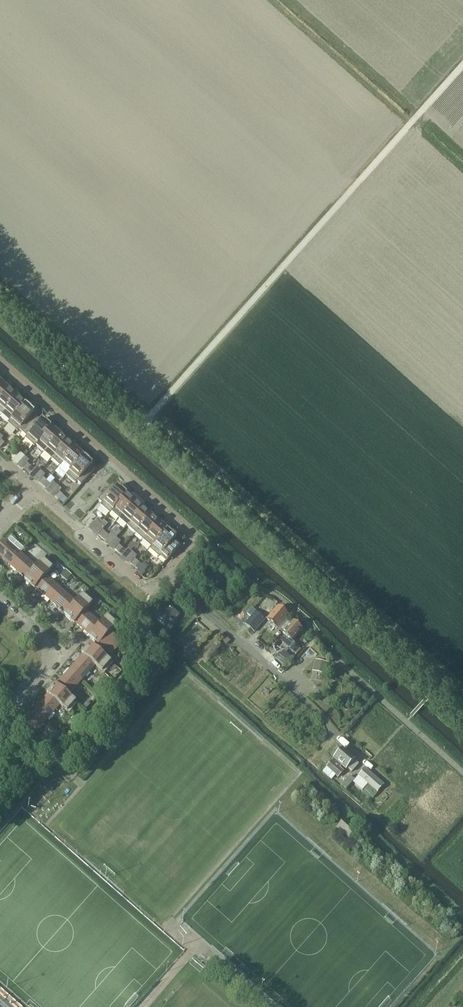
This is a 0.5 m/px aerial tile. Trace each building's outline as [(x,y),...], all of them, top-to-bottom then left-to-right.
[(0,382),(0,399),(8,389),(0,382)] [(0,399),(0,413),(1,414),(16,397),(8,389),(0,399)] [(16,397),(1,414),(9,421),(24,404),(16,397)] [(24,404),(9,421),(7,423),(17,432),(19,430),(22,433),(36,417),(33,414),(34,412),(31,409),(25,404),(24,404)] [(40,420),(36,417),(22,433),(26,436),(25,438),(33,446),(51,426),(45,421),(45,422),(42,419),(40,420)] [(51,426),(33,446),(34,447),(36,445),(43,451),(59,434),(51,427),(51,426)] [(59,434),(43,451),(51,459),(67,441),(59,434)] [(67,441),(51,459),(59,466),(75,448),(67,441)] [(75,448),(59,466),(60,466),(63,463),(71,469),(83,455),(75,448)] [(83,456),(83,455),(71,469),(66,475),(75,483),(77,481),(81,485),(95,469),(91,465),(92,464),(89,461),(90,460),(84,455),(83,456)] [(34,470),(30,466),(26,471),(30,474),(34,470)] [(50,484),(46,480),(42,485),(46,489),(50,484)] [(116,487),(112,484),(98,500),(102,503),(100,505),(109,513),(126,494),(127,494),(121,488),(120,489),(117,486),(116,487)] [(126,494),(109,513),(110,514),(114,508),(122,515),(119,519),(134,501),(126,494)] [(134,501),(119,519),(127,526),(133,519),(142,508),(134,501)] [(142,508),(133,519),(127,526),(135,533),(150,516),(142,508)] [(150,516),(135,533),(143,540),(158,523),(150,516)] [(158,523),(143,540),(151,547),(149,549),(167,530),(158,523)] [(167,530),(149,549),(159,558),(161,556),(166,561),(181,545),(175,540),(176,538),(173,535),(167,530)] [(110,537),(106,533),(101,538),(105,542),(110,537)] [(21,553),(6,540),(0,546),(0,556),(10,565),(21,553)] [(122,548),(118,552),(121,556),(126,551),(122,548)] [(36,566),(21,553),(10,565),(25,579),(36,566)] [(35,587),(46,575),(52,568),(42,559),(36,566),(25,579),(24,580),(31,585),(30,586),(34,589),(35,587)] [(142,565),(138,562),(134,567),(138,570),(142,565)] [(61,588),(46,575),(35,587),(50,600),(61,588)] [(76,601),(61,588),(50,600),(65,614),(76,601)] [(75,623),(86,610),(92,603),(82,594),(76,601),(65,614),(64,615),(74,624),(75,623)] [(170,607),(164,614),(175,622),(180,615),(170,607)] [(267,619),(277,628),(280,631),(285,625),(282,622),(288,615),(278,607),(267,619)] [(100,623),(86,610),(75,623),(89,635),(100,623)] [(254,632),(265,620),(255,612),(245,624),(254,632)] [(111,632),(117,625),(107,616),(100,623),(89,635),(90,635),(89,637),(99,646),(100,645),(111,632)] [(293,621),(287,627),(285,625),(280,631),(282,633),(285,636),(282,640),(285,643),(289,638),(292,641),(303,630),(293,621)] [(121,642),(111,632),(100,645),(110,654),(121,642)] [(81,653),(83,654),(95,665),(95,666),(102,672),(111,662),(91,643),(85,650),(81,653)] [(299,648),(294,644),(290,650),(294,653),(299,648)] [(95,665),(83,654),(74,664),(69,669),(82,680),(86,675),(95,666),(95,665)] [(317,658),(314,670),(327,672),(329,661),(317,658)] [(69,669),(65,674),(56,684),(69,695),(77,685),(82,680),(69,669)] [(69,695),(56,684),(55,683),(46,693),(47,694),(60,705),(67,712),(76,702),(69,695)] [(100,685),(95,690),(100,694),(104,689),(100,685)] [(60,705),(47,694),(38,705),(34,710),(46,720),(51,715),(60,705)] [(34,710),(30,715),(21,725),(26,729),(33,735),(42,725),(46,720),(34,710)] [(62,736),(57,732),(49,741),(53,745),(62,736)] [(342,749),(334,758),(331,761),(326,767),(338,778),(343,772),(340,768),(342,766),(345,768),(347,766),(349,769),(351,766),(354,769),(358,765),(353,760),(354,759),(342,749)] [(377,792),(384,785),(365,768),(358,776),(377,792)] [(346,789),(354,778),(349,774),(341,784),(346,789)] [(348,837),(357,827),(345,817),(337,826),(348,837)]
